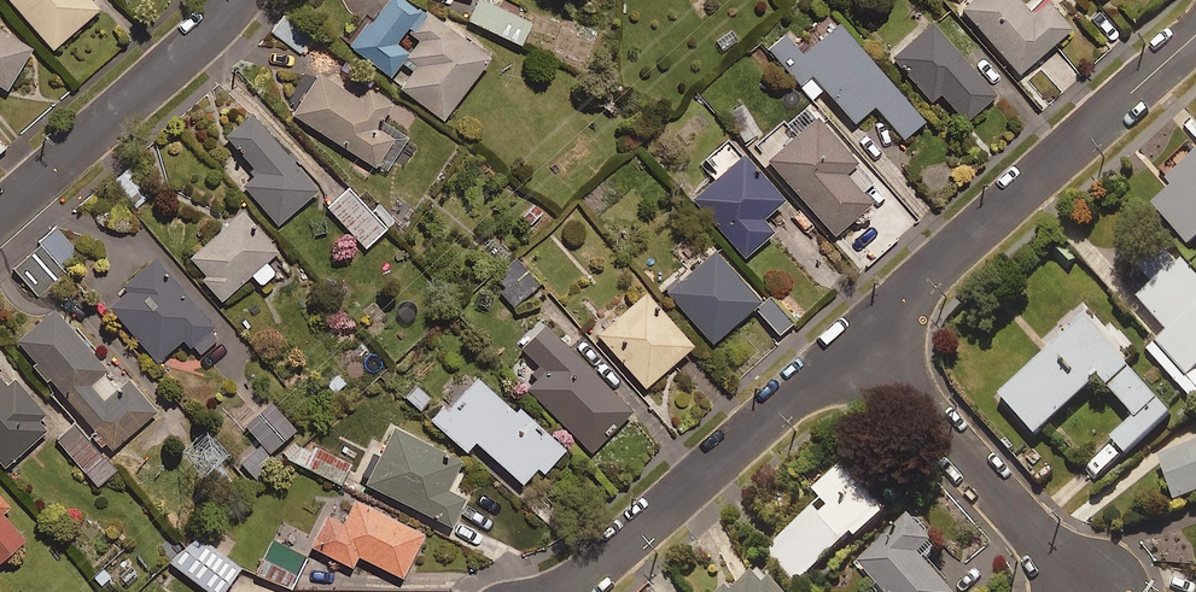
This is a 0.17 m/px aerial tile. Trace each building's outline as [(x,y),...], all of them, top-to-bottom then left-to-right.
[(53,45),(100,3),(98,0),(13,0),(53,45)] [(413,0),(379,0),(350,41),(403,78),(400,83),(444,115),(490,50),(427,5),(425,9),(413,0)] [(500,0),(478,0),(470,16),(520,42),(533,17),(500,0)] [(1020,0),(963,0),(954,8),(1013,72),(1067,24),(1046,0),(1037,0),(1028,8),(1020,0)] [(312,37),(285,13),(272,27),(300,52),(312,37)] [(920,118),(833,19),(798,50),(781,30),(764,45),(810,98),(822,87),(851,120),(870,104),(899,136),(920,118)] [(991,95),(926,19),(888,51),(927,98),(937,90),(962,120),(991,95)] [(0,24),(0,82),(5,86),(32,46),(0,24)] [(322,44),(316,57),(340,69),(346,56),(322,44)] [(361,94),(320,67),(292,110),(378,165),(400,129),(381,117),(392,99),(368,83),(361,94)] [(759,128),(739,100),(723,111),(743,140),(759,128)] [(763,155),(830,233),(867,201),(862,195),(875,184),(852,158),(851,159),(802,103),(782,121),(791,131),(763,155)] [(319,186),(251,108),(225,130),(257,167),(242,180),(278,221),(319,186)] [(777,197),(725,139),(705,157),(717,170),(689,195),(742,254),(770,229),(757,215),(777,197)] [(1167,179),(1172,185),(1150,204),(1187,244),(1195,235),(1195,152),(1167,179)] [(387,224),(351,185),(329,205),(365,244),(387,224)] [(277,246),(241,207),(191,253),(207,271),(202,275),(221,296),(251,269),(261,281),(275,268),(265,256),(277,246)] [(756,297),(710,245),(662,287),(708,339),(756,297)] [(199,352),(218,335),(152,257),(116,288),(121,294),(110,304),(157,358),(184,334),(199,352)] [(537,282),(516,258),(492,278),(514,303),(523,294),(537,282)] [(1189,396),(1195,390),(1195,369),(1194,366),(1195,364),(1195,277),(1178,258),(1136,296),(1167,330),(1147,349),(1189,396)] [(687,342),(638,290),(592,332),(641,384),(687,342)] [(791,319),(768,293),(753,306),(775,332),(791,319)] [(128,377),(117,387),(101,369),(105,366),(54,305),(17,337),(111,447),(155,409),(128,377)] [(1132,415),(1109,436),(1112,441),(1087,464),(1098,476),(1168,412),(1082,317),(997,394),(1033,434),(1097,376),(1132,415)] [(524,380),(591,448),(598,442),(602,446),(614,435),(609,431),(633,407),(546,319),(521,344),(540,363),(524,380)] [(3,362),(0,365),(0,458),(4,463),(53,421),(3,362)] [(475,437),(522,479),(537,463),(543,469),(565,444),(518,402),(515,406),(477,372),(434,419),(466,447),(475,437)] [(416,381),(404,394),(420,409),(432,395),(416,381)] [(241,459),(258,478),(279,460),(270,450),(296,427),(271,398),(245,421),(262,441),(241,459)] [(77,420),(57,437),(99,485),(119,468),(77,420)] [(460,458),(394,425),(366,479),(451,522),(465,495),(447,485),(460,458)] [(293,439),(285,454),(340,481),(350,461),(322,447),(319,452),(293,439)] [(1157,454),(1174,500),(1195,492),(1195,441),(1157,454)] [(829,459),(814,472),(823,481),(817,487),(826,497),(768,550),(798,582),(855,531),(859,535),(891,506),(848,460),(838,469),(829,459)] [(11,504),(0,491),(0,557),(24,535),(3,511),(11,504)] [(424,530),(355,496),(346,514),(330,505),(311,542),(352,563),(358,551),(402,573),(424,530)] [(913,511),(858,560),(884,589),(880,591),(960,591),(927,555),(942,543),(913,511)] [(186,523),(177,536),(185,543),(171,560),(213,591),(220,591),(240,565),(186,523)] [(306,553),(272,537),(256,571),(290,587),(306,553)] [(763,565),(736,589),(732,584),(724,591),(788,591),(763,565)]
